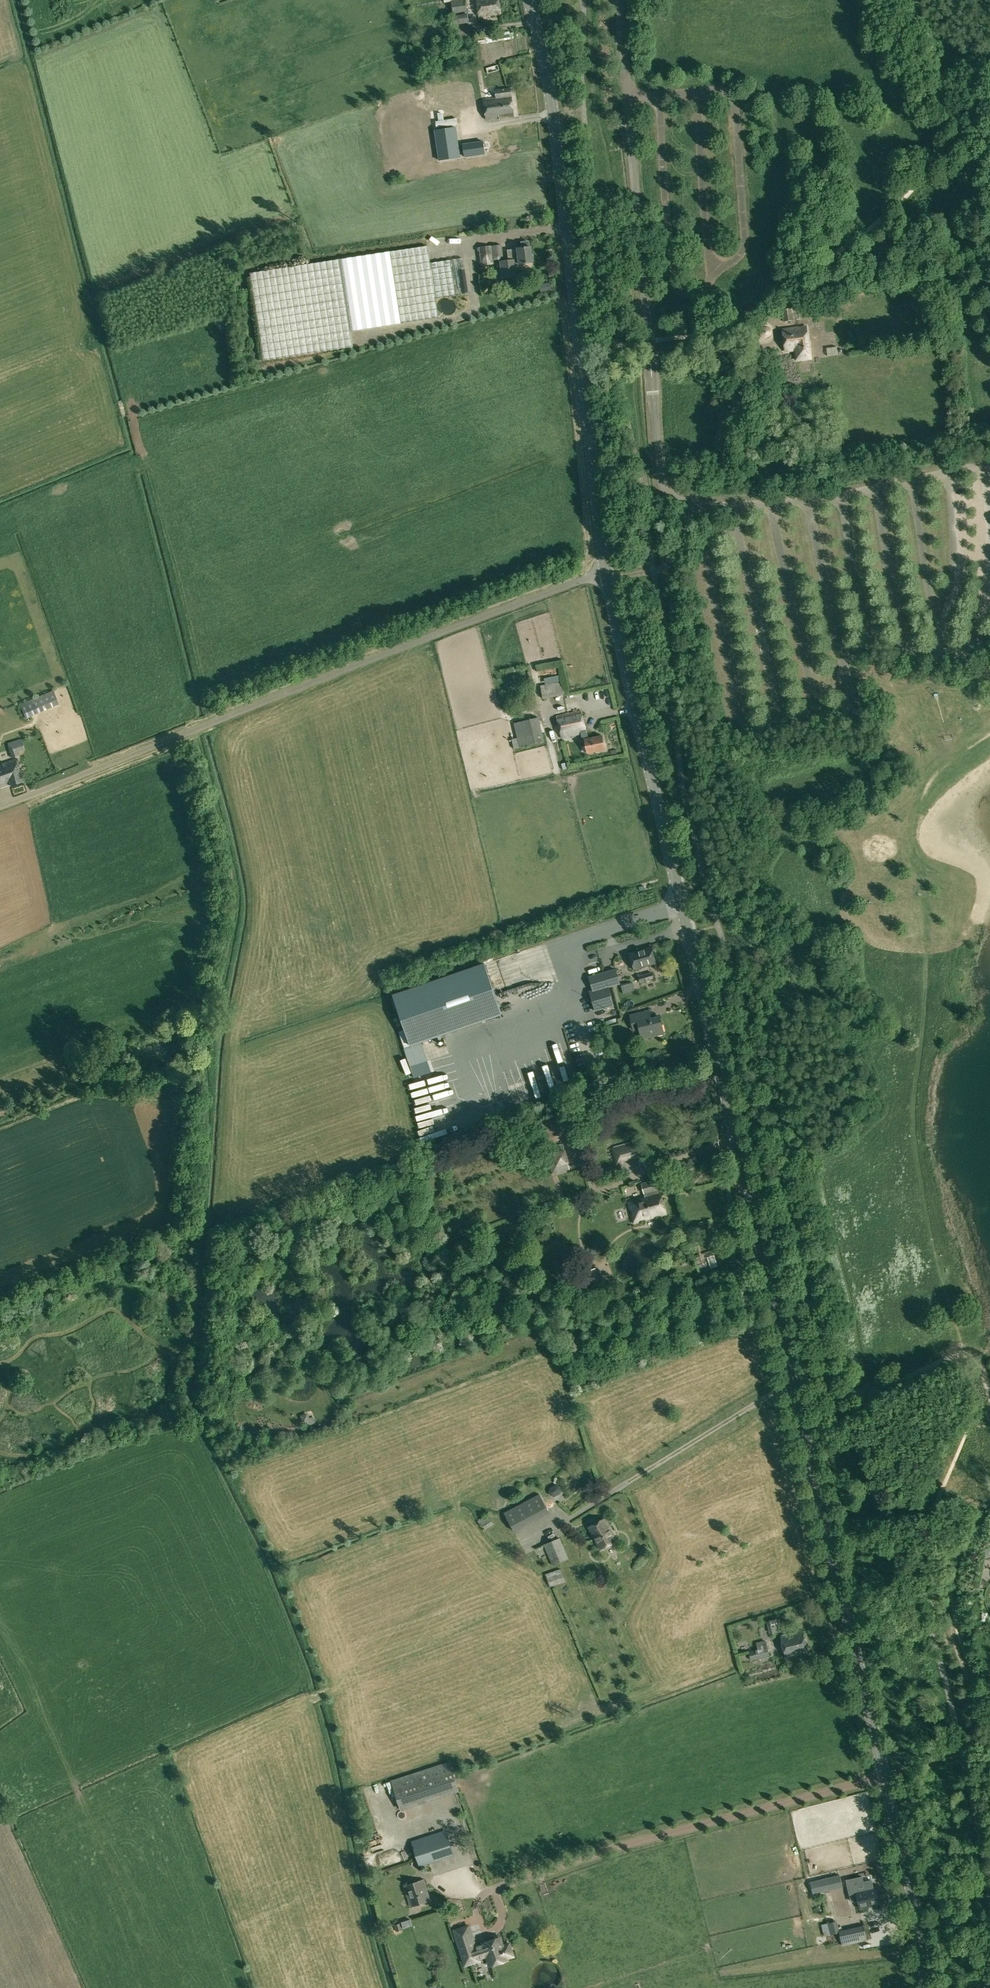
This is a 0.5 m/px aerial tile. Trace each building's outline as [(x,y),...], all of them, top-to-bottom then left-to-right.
[(452,1),(454,15),(468,13),(466,0),(458,0),(452,1)] [(479,17),(501,14),(499,0),(477,0),(479,17)] [(455,25),(458,24),(469,23),(468,14),(453,16),(455,25)] [(469,23),(458,24),(459,33),(470,31),(469,23)] [(503,40),(511,39),(510,32),(502,33),(503,40)] [(488,73),(499,70),(497,65),(486,68),(488,73)] [(496,94),(480,96),(482,104),(491,103),(493,115),(514,111),(512,96),(496,99),(496,94)] [(438,113),(439,121),(435,121),(436,128),(458,124),(457,118),(444,120),(443,113),(438,113)] [(514,123),(514,140),(527,140),(527,123),(514,123)] [(439,158),(459,155),(455,125),(435,127),(439,158)] [(464,154),(484,152),(483,139),(462,142),(464,154)] [(513,260),(514,264),(518,264),(531,262),(531,261),(533,261),(532,255),(530,255),(529,247),(528,241),(520,242),(521,248),(516,248),(516,249),(507,250),(508,261),(513,260)] [(493,260),(503,259),(502,244),(495,245),(479,247),(481,266),(493,264),(493,260)] [(341,259),(252,273),(266,361),(355,347),(352,331),(438,317),(436,298),(468,293),(463,258),(431,263),(427,246),(341,259)] [(434,248),(436,259),(446,258),(445,247),(434,248)] [(515,277),(514,264),(513,260),(508,261),(500,262),(502,279),(515,277)] [(543,292),(550,291),(549,283),(542,284),(543,292)] [(449,315),(451,314),(453,313),(455,311),(455,309),(455,306),(455,304),(454,302),(452,301),(449,300),(447,300),(445,300),(442,302),(441,303),(440,306),(440,308),(441,311),(442,313),(444,314),(446,315),(449,315)] [(798,306),(781,308),(783,322),(800,320),(798,306)] [(785,351),(795,350),(796,360),(810,358),(806,326),(783,329),(785,351)] [(543,699),(566,695),(563,681),(540,685),(543,699)] [(56,698),(53,690),(48,692),(31,700),(20,705),(24,714),(35,710),(36,709),(57,700),(56,698)] [(588,739),(588,738),(582,710),(557,716),(562,737),(581,733),(583,739),(580,740),(581,746),(586,745),(588,753),(605,749),(602,736),(588,739)] [(514,724),(519,747),(543,742),(537,717),(514,724)] [(9,744),(23,741),(22,735),(8,738),(9,744)] [(9,750),(12,758),(18,756),(16,747),(9,750)] [(10,785),(21,782),(17,766),(19,766),(17,759),(15,760),(0,765),(0,786),(10,783),(10,785)] [(630,953),(634,969),(656,963),(652,947),(630,953)] [(547,950),(491,966),(501,999),(557,982),(547,950)] [(558,953),(555,964),(561,966),(563,954),(558,953)] [(410,1045),(502,1014),(485,964),(393,995),(410,1045)] [(593,991),(608,987),(620,983),(615,969),(589,976),(593,991)] [(654,978),(652,972),(639,976),(641,982),(654,978)] [(621,984),(623,993),(635,990),(632,981),(621,984)] [(613,1005),(608,987),(593,991),(590,992),(595,1010),(613,1005)] [(620,1010),(605,1013),(607,1023),(622,1020),(620,1010)] [(631,1016),(634,1029),(640,1028),(642,1038),(663,1033),(660,1017),(644,1021),(643,1013),(631,1016)] [(410,1046),(404,1030),(399,1032),(404,1047),(404,1048),(410,1046)] [(455,1053),(468,1048),(466,1044),(454,1049),(455,1053)] [(435,1073),(451,1068),(449,1060),(433,1065),(435,1073)] [(430,1076),(418,1079),(419,1084),(431,1081),(430,1076)] [(449,1091),(430,1098),(433,1106),(458,1097),(453,1083),(447,1085),(449,1091)] [(474,1090),(475,1096),(487,1092),(486,1087),(474,1090)] [(434,1120),(449,1117),(447,1109),(432,1112),(434,1120)] [(556,1124),(546,1126),(544,1127),(547,1138),(559,1134),(557,1126),(556,1124)] [(441,1134),(449,1132),(448,1126),(440,1127),(441,1134)] [(624,1163),(623,1162),(643,1156),(639,1141),(612,1148),(616,1165),(624,1163)] [(570,1169),(568,1163),(557,1167),(553,1153),(565,1149),(562,1144),(545,1149),(552,1174),(570,1169)] [(557,1167),(568,1163),(569,1163),(566,1149),(565,1149),(553,1153),(557,1167)] [(642,1184),(645,1196),(628,1201),(630,1209),(633,1208),(635,1215),(631,1216),(633,1223),(666,1214),(660,1192),(658,1193),(657,1190),(659,1189),(657,1179),(642,1184)] [(603,1283),(598,1267),(588,1270),(593,1286),(603,1283)] [(556,1484),(550,1488),(548,1491),(550,1495),(554,1496),(560,1493),(562,1489),(560,1485),(556,1484)] [(549,1512),(539,1494),(505,1513),(514,1531),(549,1512)] [(493,1524),(488,1515),(478,1521),(484,1530),(493,1524)] [(617,1541),(605,1518),(589,1527),(602,1550),(617,1541)] [(544,1544),(553,1565),(569,1559),(560,1538),(544,1544)] [(545,1574),(549,1584),(550,1587),(565,1581),(561,1569),(558,1569),(545,1574)] [(786,1657),(808,1651),(803,1632),(782,1637),(786,1657)] [(749,1652),(751,1660),(769,1655),(765,1640),(757,1643),(758,1649),(749,1652)] [(2,1688),(4,1691),(8,1689),(5,1680),(0,1682),(0,1688),(2,1688)] [(391,1780),(401,1811),(460,1792),(450,1761),(391,1780)] [(412,1844),(419,1864),(447,1855),(440,1835),(412,1844)] [(829,1891),(830,1890),(843,1887),(840,1874),(826,1878),(811,1881),(814,1894),(829,1891)] [(849,1880),(852,1893),(856,1892),(860,1908),(880,1904),(877,1887),(874,1888),(872,1880),(864,1882),(862,1876),(849,1880)] [(411,1907),(430,1901),(424,1880),(404,1886),(411,1907)] [(828,1933),(839,1931),(837,1921),(825,1923),(828,1933)] [(503,1946),(502,1942),(494,1944),(492,1940),(483,1944),(483,1945),(475,1947),(469,1926),(454,1930),(465,1965),(480,1960),(478,1954),(485,1952),(490,1965),(507,1959),(507,1958),(513,1956),(509,1943),(503,1946)] [(864,1926),(839,1932),(843,1946),(867,1940),(864,1926)]
